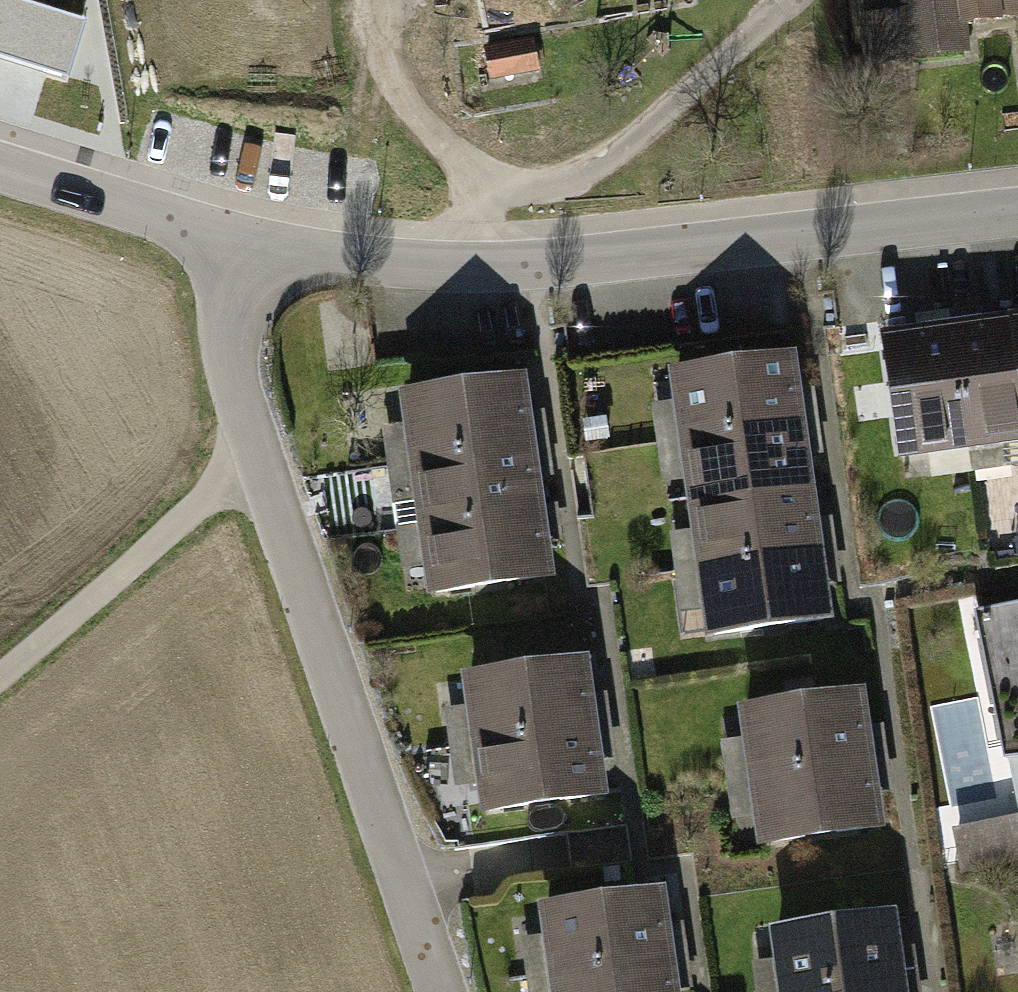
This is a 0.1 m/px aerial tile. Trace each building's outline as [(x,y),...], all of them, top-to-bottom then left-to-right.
[(68,75),(85,21),(16,0),(0,0),(0,55),(68,75)] [(913,51),(968,45),(964,9),(1017,3),(1017,0),(907,0),(913,51)] [(495,85),(544,75),(537,41),(488,51),(495,85)] [(954,320),(973,442),(1017,436),(1017,323),(1016,313),(954,320)] [(954,320),(885,332),(905,455),(973,442),(954,320)] [(672,371),(678,432),(800,415),(794,351),(672,371)] [(399,392),(412,459),(535,441),(523,374),(399,392)] [(678,432),(687,499),(812,482),(800,415),(678,432)] [(544,508),(535,441),(412,459),(421,527),(544,508)] [(812,482),(687,499),(698,569),(827,555),(812,482)] [(556,578),(544,508),(421,527),(433,593),(556,578)] [(827,555),(698,569),(708,641),(841,621),(827,555)] [(973,610),(1017,816),(951,830),(961,873),(1017,859),(1017,601),(973,610)] [(467,675),(476,749),(597,728),(584,659),(467,675)] [(746,701),(755,779),(874,759),(866,684),(746,701)] [(597,728),(476,749),(486,816),(609,798),(597,728)] [(874,759),(755,779),(762,845),(886,826),(874,759)] [(546,900),(554,979),(676,963),(664,884),(546,900)] [(782,991),(830,991),(907,980),(896,909),(773,927),(782,991)] [(554,979),(556,991),(679,991),(676,963),(554,979)] [(830,991),(908,991),(907,980),(830,991)]
